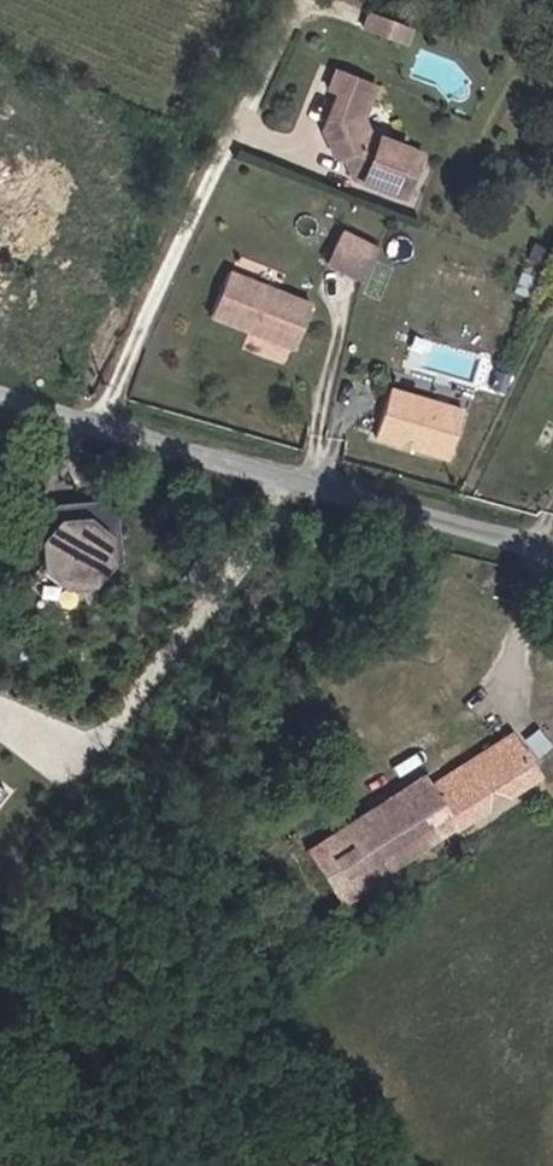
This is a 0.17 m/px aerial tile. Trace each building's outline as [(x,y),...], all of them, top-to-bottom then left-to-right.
[(543,10),(552,17),(552,0),(549,0),(543,10)] [(382,83),(338,68),(330,88),(339,93),(328,122),(342,157),(349,159),(365,182),(411,200),(431,151),(375,132),(370,110),(382,83)] [(386,247),(346,228),(328,262),(372,282),(386,247)] [(316,301),(231,269),(214,318),(256,333),(300,349),(316,301)] [(470,405),(393,384),(384,434),(456,458),(470,405)] [(131,549),(140,547),(127,488),(73,500),(55,531),(64,536),(69,563),(90,575),(118,570),(131,549)] [(427,775),(308,849),(343,908),(435,852),(428,836),(456,815),(465,826),(544,776),(516,732),(435,782),(427,775)] [(11,796),(0,788),(0,810),(11,796)]
